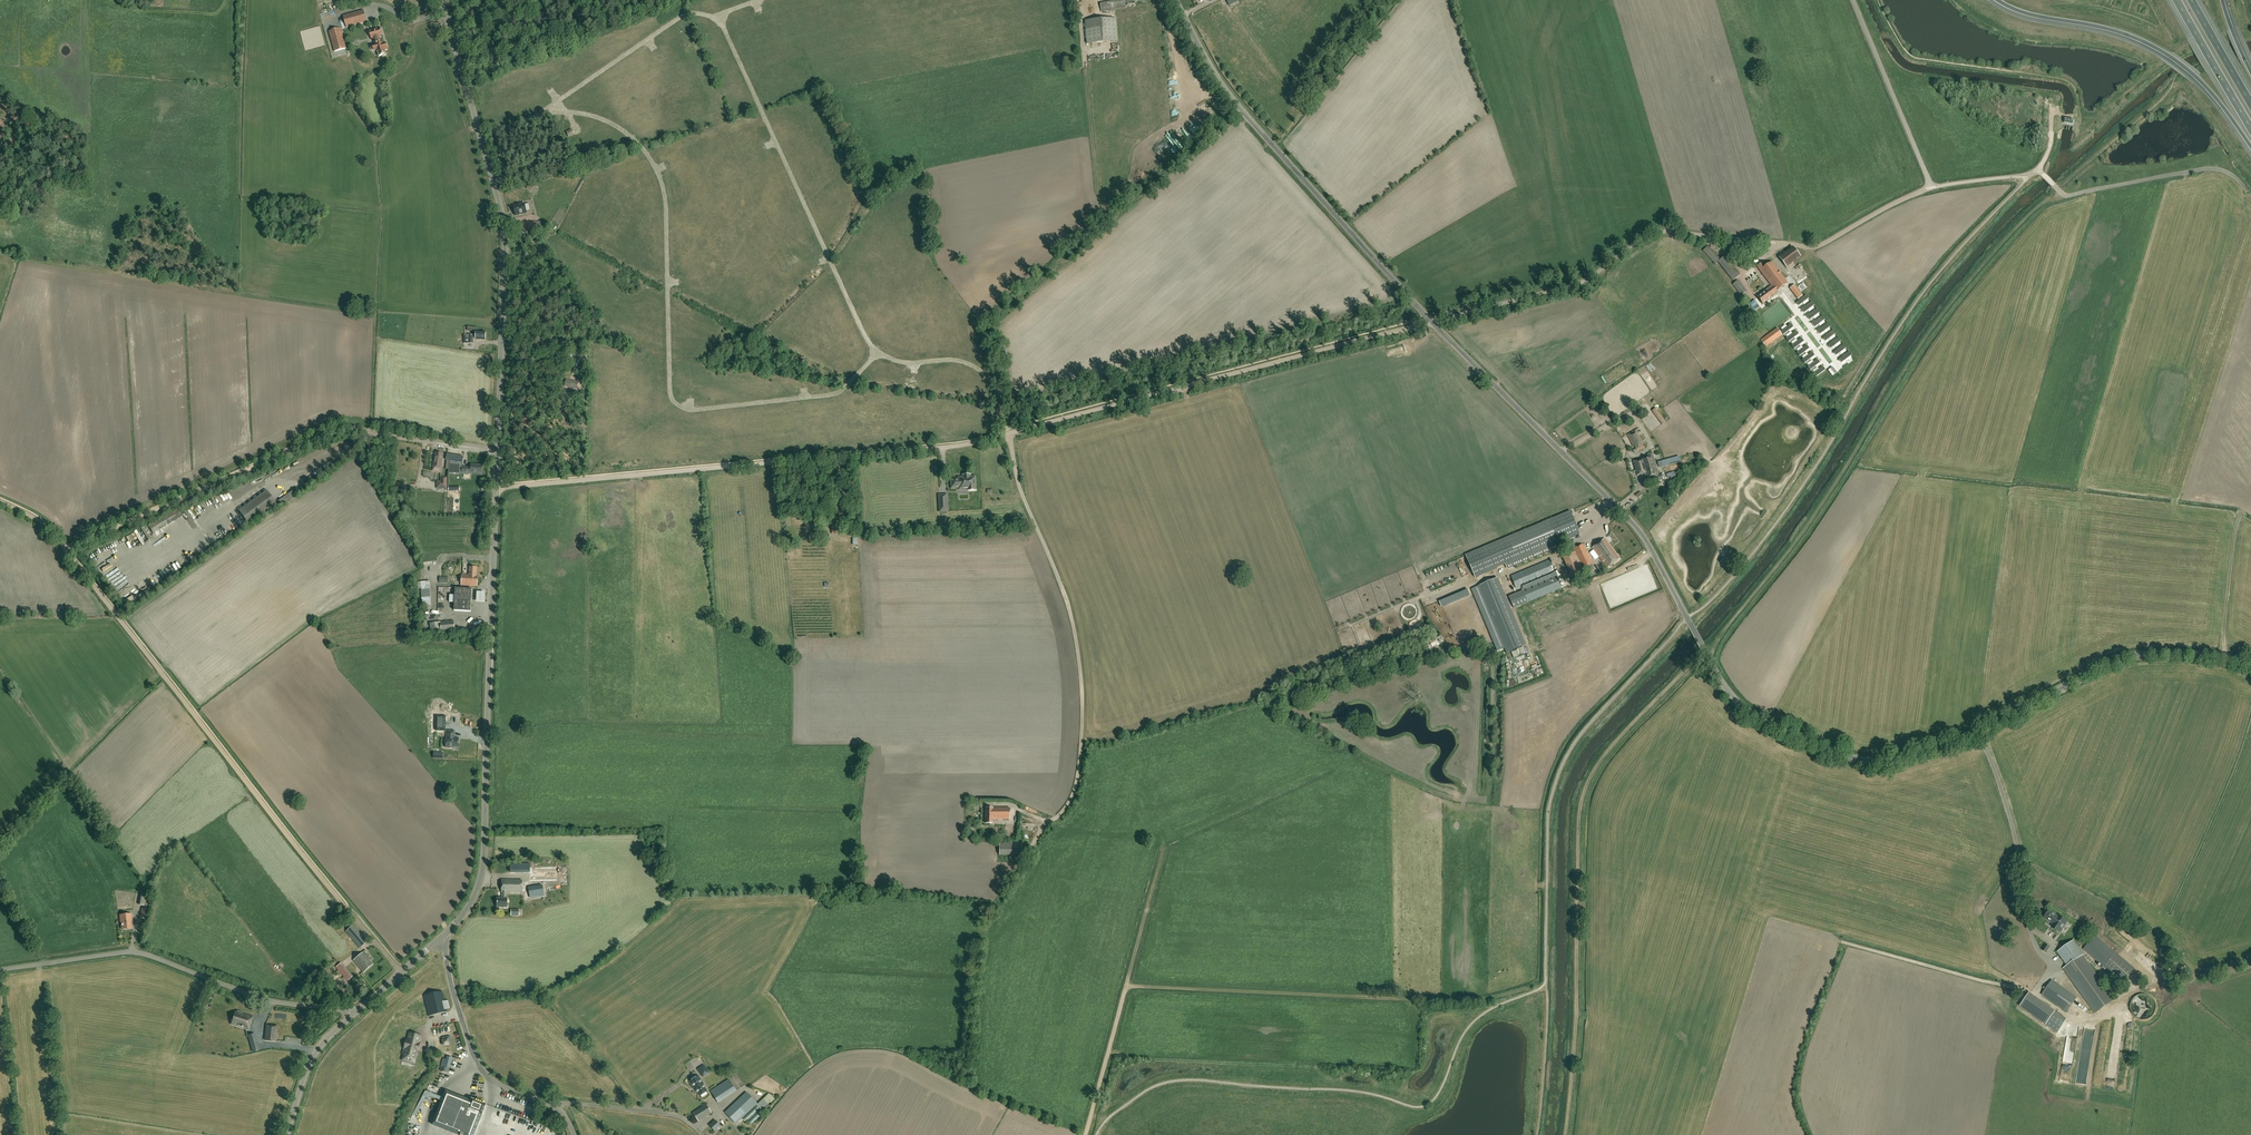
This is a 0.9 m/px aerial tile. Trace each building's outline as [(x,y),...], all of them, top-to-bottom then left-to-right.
[(1126,2),(1129,2),(1140,0),(1111,0),(1111,1),(1099,3),(1101,12),(1126,8),(1125,3),(1126,3),(1126,2)] [(346,28),(367,22),(363,10),(343,16),(346,28)] [(1087,44),(1118,42),(1116,18),(1085,20),(1087,44)] [(382,34),(380,27),(377,28),(371,30),(370,30),(368,30),(370,37),(371,37),(372,40),(381,37),(381,34),(382,34)] [(335,52),(346,48),(341,28),(329,31),(335,52)] [(381,43),(380,38),(381,37),(381,34),(381,37),(372,40),(373,39),(375,45),(372,45),(373,46),(372,46),(371,47),(371,48),(371,49),(372,50),(373,51),(374,51),(377,50),(379,57),(382,55),(383,56),(386,55),(385,55),(386,54),(385,50),(388,50),(386,43),(384,43),(384,42),(381,43)] [(515,216),(526,213),(524,204),(513,206),(515,216)] [(1721,260),(1708,246),(1703,251),(1716,264),(1718,262),(1733,281),(1740,275),(1726,256),(1721,260)] [(1786,267),(1793,262),(1800,257),(1793,247),(1779,257),(1786,267)] [(1788,283),(1772,262),(1765,267),(1761,263),(1757,266),(1772,287),(1767,291),(1766,291),(1758,297),(1762,304),(1771,297),(1771,296),(1788,283)] [(1741,296),(1747,292),(1738,281),(1733,285),(1741,296)] [(1798,299),(1803,296),(1795,285),(1790,288),(1798,299)] [(1806,295),(1796,303),(1799,306),(1809,299),(1806,295)] [(1812,302),(1802,310),(1804,313),(1814,306),(1812,302)] [(1817,310),(1807,317),(1810,320),(1819,313),(1817,310)] [(1822,317),(1812,324),(1815,327),(1825,320),(1822,317)] [(1783,335),(1793,327),(1791,324),(1781,331),(1783,335)] [(1828,324),(1818,331),(1820,334),(1830,327),(1828,324)] [(1766,347),(1782,335),(1777,328),(1761,340),(1766,347)] [(1786,339),(1789,342),(1799,335),(1796,331),(1786,339)] [(1833,331),(1823,338),(1826,342),(1835,334),(1833,331)] [(485,340),(485,332),(476,332),(476,336),(464,335),(464,344),(474,344),(474,339),(485,340)] [(1804,342),(1801,338),(1792,346),(1794,349),(1804,342)] [(1838,338),(1828,346),(1831,349),(1841,341),(1838,338)] [(1844,345),(1834,353),(1836,356),(1846,348),(1844,345)] [(1809,349),(1807,346),(1797,353),(1799,356),(1809,349)] [(1849,352),(1839,360),(1842,363),(1851,356),(1849,352)] [(1814,356),(1812,353),(1802,360),(1805,363),(1814,356)] [(1820,363),(1817,360),(1807,367),(1810,371),(1820,363)] [(1825,370),(1823,367),(1813,374),(1815,378),(1825,370)] [(576,389),(578,382),(567,379),(565,386),(576,389)] [(1662,425),(1666,422),(1656,408),(1652,411),(1662,425)] [(1638,436),(1637,433),(1638,432),(1636,429),(1627,434),(1633,447),(1634,446),(1636,449),(1635,449),(1637,452),(1645,448),(1642,442),(1639,436),(1638,436)] [(1659,475),(1653,452),(1648,454),(1649,458),(1633,462),(1637,475),(1644,473),(1646,479),(1654,477),(1655,482),(1660,481),(1663,480),(1662,475),(1659,475)] [(436,453),(433,466),(433,471),(441,472),(441,468),(444,454),(436,453)] [(461,473),(462,467),(463,457),(447,454),(446,460),(447,460),(446,469),(449,469),(449,473),(461,473)] [(471,469),(466,469),(467,467),(462,467),(461,474),(471,474),(471,473),(482,473),(482,465),(476,465),(476,464),(471,464),(471,469)] [(951,480),(952,488),(960,488),(960,487),(968,486),(968,491),(975,490),(975,489),(975,477),(970,477),(970,476),(963,476),(963,478),(959,478),(959,480),(951,480)] [(447,488),(447,477),(441,477),(441,482),(437,482),(437,488),(447,488)] [(231,496),(243,490),(242,487),(230,493),(231,496)] [(248,524),(272,507),(274,510),(278,507),(276,504),(266,491),(239,511),(248,524)] [(947,511),(946,495),(939,495),(940,512),(947,511)] [(1475,577),(1501,566),(1579,534),(1570,512),(1467,555),(1466,556),(1472,571),(1475,577)] [(241,525),(244,522),(237,514),(234,516),(241,525)] [(832,531),(844,531),(844,521),(832,521),(832,531)] [(1607,568),(1619,559),(1604,539),(1592,548),(1607,568)] [(1573,578),(1585,572),(1594,568),(1592,564),(1583,544),(1574,549),(1576,552),(1563,558),(1573,578)] [(1511,576),(1519,594),(1509,598),(1514,608),(1561,588),(1549,560),(1511,576)] [(477,575),(477,567),(470,567),(469,575),(462,574),(461,585),(477,586),(478,575),(477,575)] [(1526,646),(1498,578),(1479,586),(1507,654),(1526,646)] [(431,597),(429,581),(418,582),(418,586),(421,586),(422,597),(423,608),(431,608),(430,597),(431,597)] [(1565,593),(1576,588),(1574,583),(1563,588),(1565,593)] [(471,611),(472,589),(455,588),(455,595),(449,595),(449,603),(454,603),(454,611),(471,611)] [(484,593),(475,593),(475,604),(483,604),(484,593)] [(441,632),(455,631),(454,621),(440,622),(441,632)] [(460,740),(459,740),(459,738),(454,738),(454,731),(447,731),(447,738),(446,738),(446,748),(453,748),(453,747),(458,747),(458,743),(460,742),(460,740)] [(1009,819),(1009,808),(986,808),(985,823),(993,823),(993,819),(1009,819)] [(1022,855),(1022,843),(999,843),(999,855),(1022,855)] [(530,867),(530,863),(522,863),(517,863),(517,864),(515,864),(512,864),(512,871),(516,871),(516,873),(530,872),(530,881),(557,881),(557,867),(530,867)] [(522,892),(522,880),(502,880),(502,892),(502,899),(497,898),(497,907),(507,907),(507,899),(506,899),(506,892),(522,892)] [(530,898),(544,896),(542,884),(529,887),(530,898)] [(148,910),(148,907),(150,895),(140,894),(138,905),(144,906),(144,909),(141,908),(140,918),(146,919),(148,910)] [(2053,923),(2058,916),(2049,910),(2044,917),(2053,923)] [(132,928),(131,922),(132,922),(131,914),(119,915),(120,923),(121,923),(122,929),(132,928)] [(2060,932),(2067,921),(2059,915),(2058,916),(2053,923),(2051,926),(2060,932)] [(360,948),(367,942),(353,925),(346,931),(360,948)] [(2123,983),(2135,969),(2095,935),(2083,949),(2123,983)] [(2095,1013),(2114,999),(2089,963),(2083,955),(2084,954),(2074,940),(2057,952),(2067,965),(2063,968),(2069,977),(2095,1013)] [(2046,953),(2050,946),(2046,943),(2042,950),(2046,953)] [(363,972),(372,964),(363,953),(353,960),(363,972)] [(2149,970),(2152,972),(2159,964),(2156,961),(2149,970)] [(351,976),(341,963),(336,967),(347,980),(351,976)] [(2067,1012),(2077,997),(2052,980),(2042,994),(2067,1012)] [(445,1001),(442,991),(424,995),(429,1016),(447,1012),(446,1009),(450,1008),(448,1000),(445,1001)] [(2067,1019),(2041,1001),(2030,993),(2029,992),(2020,1006),(2031,1015),(2058,1033),(2067,1019)] [(237,1011),(234,1020),(239,1021),(238,1026),(248,1029),(250,1024),(248,1023),(248,1022),(251,1023),(252,1017),(242,1014),(242,1012),(237,1011)] [(267,1025),(265,1040),(275,1041),(277,1026),(267,1025)] [(440,1051),(451,1050),(449,1027),(438,1028),(440,1051)] [(401,1060),(415,1064),(422,1035),(415,1031),(409,1031),(401,1060)] [(257,1043),(251,1045),(253,1052),(259,1050),(257,1043)] [(450,1069),(453,1058),(447,1056),(446,1059),(443,1059),(441,1066),(450,1069)] [(697,1093),(698,1093),(700,1096),(707,1091),(703,1084),(698,1076),(693,1079),(692,1078),(689,1080),(690,1081),(689,1082),(693,1089),(694,1088),(696,1090),(695,1091),(697,1093)] [(718,1102),(736,1090),(729,1079),(711,1091),(718,1102)] [(472,1099),(471,1101),(445,1091),(432,1125),(458,1134),(459,1133),(461,1134),(460,1134),(474,1134),(481,1116),(482,1116),(486,1104),(479,1101),(472,1099)] [(735,1123),(757,1104),(746,1092),(725,1112),(735,1123)] [(762,1110),(768,1104),(763,1099),(757,1105),(762,1110)] [(699,1121),(712,1112),(707,1104),(694,1113),(699,1121)] [(515,1132),(522,1115),(504,1107),(502,1112),(500,1111),(497,1116),(498,1116),(496,1120),(498,1121),(497,1125),(515,1132)] [(715,1132),(721,1126),(715,1119),(709,1125),(715,1132)]
